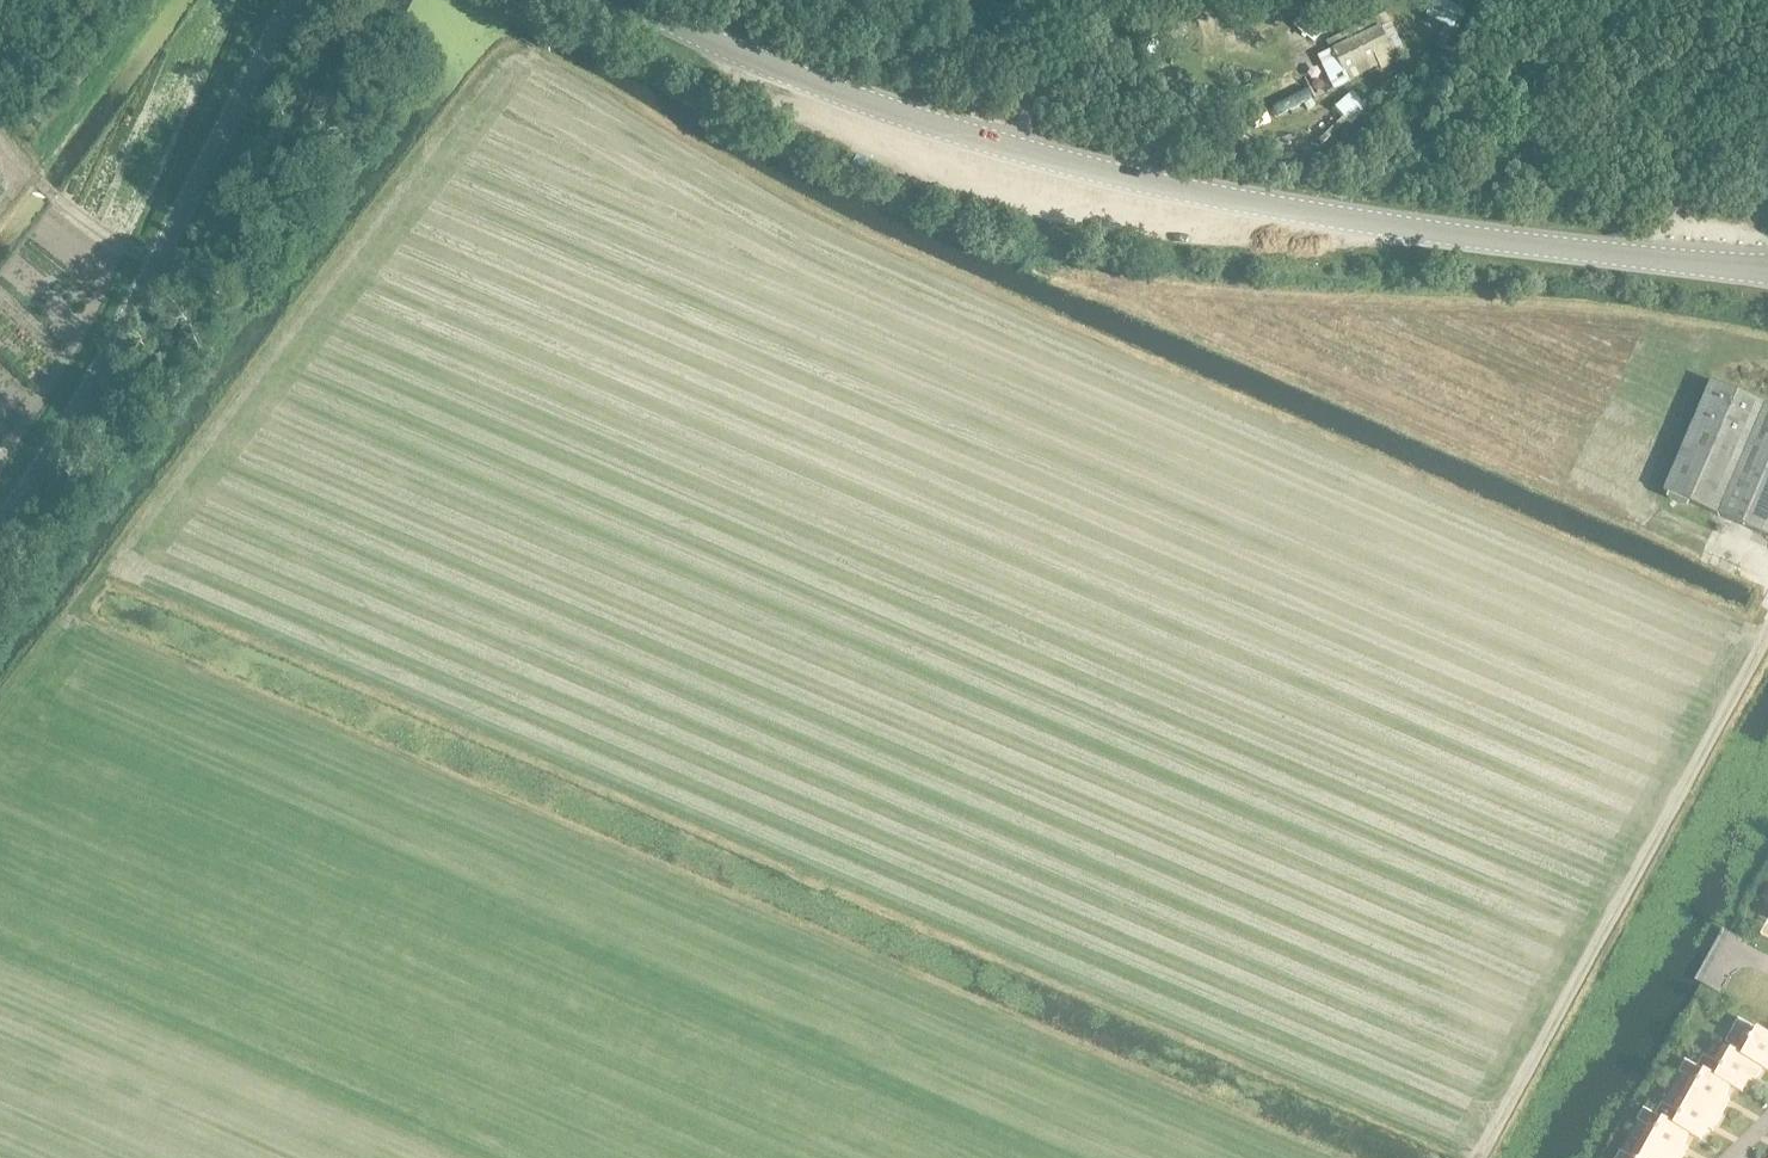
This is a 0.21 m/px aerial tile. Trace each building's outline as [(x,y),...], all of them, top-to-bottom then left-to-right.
[(1379,27),(1375,18),(1351,29),(1326,42),(1330,51),(1323,54),(1330,69),(1329,70),(1327,71),(1331,79),(1343,73),(1347,81),(1362,74),(1358,67),(1366,63),(1367,64),(1376,59),(1381,70),(1397,62),(1389,46),(1398,42),(1389,23),(1379,27)] [(1336,101),(1348,118),(1366,105),(1354,88),(1336,101)] [(1767,537),(1767,406),(1712,382),(1665,493),(1767,537)] [(1735,1052),(1762,1067),(1767,1070),(1767,1034),(1759,1029),(1753,1038),(1750,1036),(1749,1039),(1744,1036),(1735,1052)] [(1722,1069),(1717,1077),(1730,1085),(1742,1091),(1752,1074),(1757,1077),(1762,1067),(1735,1052),(1724,1045),(1715,1062),(1720,1065),(1718,1067),(1722,1069)] [(1691,1077),(1682,1094),(1721,1115),(1726,1105),(1721,1102),(1730,1085),(1717,1077),(1705,1071),(1700,1080),(1697,1078),(1696,1080),(1691,1077)] [(1680,1117),(1675,1125),(1689,1133),(1700,1139),(1710,1122),(1715,1125),(1721,1115),(1682,1094),(1673,1110),(1678,1113),(1677,1115),(1680,1117)] [(1641,1142),(1671,1157),(1682,1157),(1685,1153),(1680,1150),(1689,1133),(1675,1125),(1664,1119),(1659,1128),(1656,1126),(1655,1128),(1650,1126),(1641,1142)] [(1641,1142),(1632,1157),(1671,1157),(1641,1142)]
